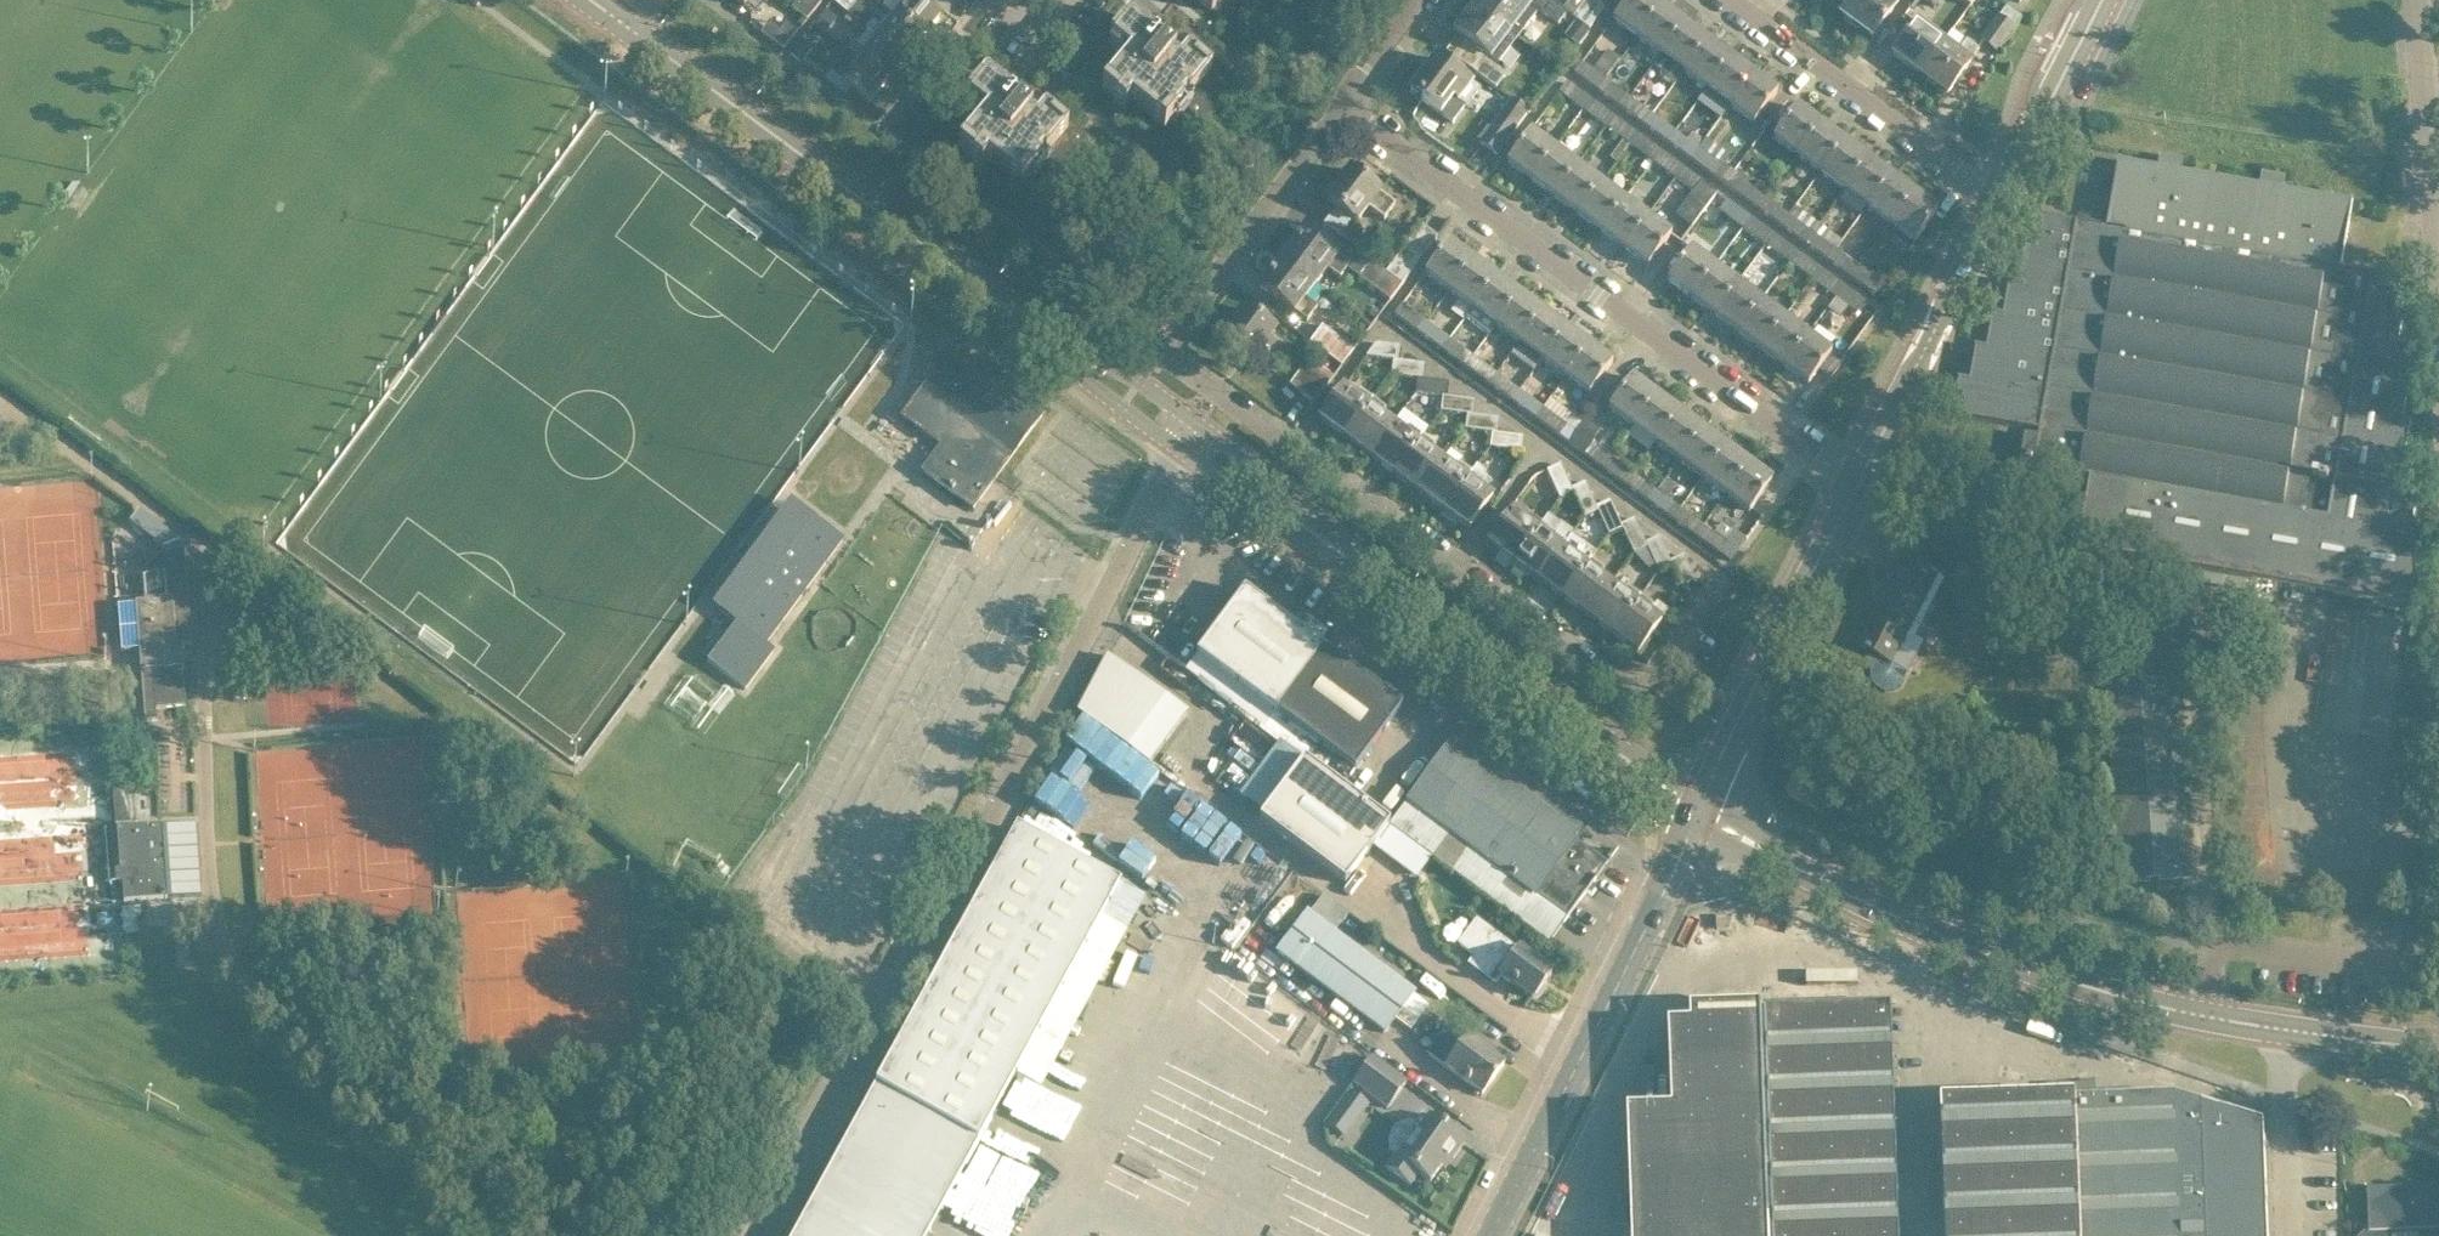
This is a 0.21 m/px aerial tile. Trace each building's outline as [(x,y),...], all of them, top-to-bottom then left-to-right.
[(822,0),(798,0),(791,8),(806,20),(822,0)] [(831,2),(846,14),(858,0),(833,0),(831,2)] [(883,8),(894,18),(895,16),(922,39),(941,17),(920,0),(909,0),(902,9),(891,0),(890,0),(883,8)] [(1211,12),(1221,0),(1196,0),(1211,12)] [(1256,12),(1257,11),(1253,8),(1259,0),(1242,0),(1256,12)] [(1529,9),(1517,0),(1479,0),(1474,7),(1517,40),(1536,15),(1529,9)] [(1558,24),(1566,13),(1560,9),(1548,0),(1527,0),(1558,24)] [(1560,9),(1566,13),(1587,29),(1604,8),(1610,0),(1567,0),(1560,9)] [(1613,21),(1636,38),(1660,6),(1651,0),(1628,0),(1613,21)] [(1885,20),(1900,0),(1852,0),(1840,16),(1871,40),(1885,20)] [(1934,8),(1940,0),(1923,0),(1934,8)] [(1683,24),(1660,6),(1636,38),(1660,56),(1683,24)] [(1455,33),(1474,47),(1490,60),(1498,65),(1517,40),(1474,7),(1455,33)] [(2020,19),(2019,18),(2006,8),(1981,42),(1995,53),(2020,19)] [(827,30),(837,17),(826,9),(816,22),(827,30)] [(877,38),(904,61),(922,39),(895,16),(894,18),(884,30),(873,21),(866,30),(877,39),(877,38)] [(786,23),(779,31),(767,21),(761,33),(782,49),(796,31),(786,23)] [(1081,44),(1101,60),(1073,93),(1097,113),(1103,105),(1136,133),(1155,110),(1181,132),(1181,131),(1178,128),(1210,89),(1186,69),(1185,70),(1186,71),(1182,75),(1159,57),(1158,59),(1150,53),(1146,58),(1101,21),(1081,44)] [(1660,56),(1683,73),(1707,41),(1683,24),(1660,56)] [(1915,24),(1892,55),(1920,76),(1943,44),(1941,43),(1915,24)] [(1977,50),(1951,30),(1941,43),(1943,44),(1920,76),(1947,96),(1970,65),(1968,63),(1977,50)] [(859,61),(859,60),(886,83),(904,61),(877,38),(877,39),(866,51),(855,42),(847,51),(859,61)] [(1707,41),(1683,73),(1706,90),(1730,58),(1707,41)] [(1460,64),(1494,89),(1505,76),(1471,50),(1460,64)] [(1580,62),(1572,72),(1597,90),(1604,81),(1603,80),(1618,60),(1606,50),(1591,70),(1580,62)] [(859,61),(847,51),(830,72),(868,104),(886,83),(859,60),(859,61)] [(1730,58),(1706,90),(1730,108),(1753,76),(1730,58)] [(1479,91),(1455,73),(1435,59),(1410,93),(1452,124),(1464,107),(1466,108),(1479,91)] [(1551,64),(1542,75),(1552,82),(1560,71),(1551,64)] [(1753,125),(1777,93),(1753,76),(1730,108),(1753,125)] [(1001,117),(956,79),(936,102),(956,119),(928,152),(952,171),(958,164),(991,191),(1010,169),(1036,191),(1037,190),(1033,187),(1065,148),(1041,128),(1040,129),(1041,129),(1037,134),(1015,115),(1013,118),(1005,111),(1001,117)] [(1628,98),(1604,81),(1597,90),(1621,108),(1628,98)] [(1565,82),(1557,93),(1582,111),(1590,100),(1565,82)] [(1628,98),(1621,108),(1644,125),(1652,115),(1651,114),(1662,98),(1652,91),(1640,107),(1628,98)] [(1496,156),(1528,112),(1512,100),(1480,144),(1496,156)] [(1568,148),(1590,117),(1605,128),(1613,118),(1590,100),(1582,111),(1559,141),(1568,148)] [(1796,107),(1773,140),(1796,157),(1820,125),(1796,107)] [(1652,115),(1644,125),(1668,142),(1675,132),(1652,115)] [(1637,135),(1613,118),(1605,128),(1622,140),(1608,158),(1615,163),(1628,145),(1629,145),(1637,135)] [(1796,157),(1820,174),(1843,142),(1820,125),(1796,157)] [(1531,131),(1507,164),(1530,181),(1554,149),(1531,131)] [(1685,140),(1675,132),(1668,142),(1691,160),(1704,142),(1691,133),(1685,140)] [(1637,135),(1629,145),(1653,162),(1660,152),(1637,135)] [(1704,142),(1691,160),(1724,184),(1732,175),(1709,158),(1715,150),(1704,142)] [(1843,142),(1820,174),(1843,191),(1867,159),(1843,142)] [(1554,149),(1530,181),(1554,198),(1577,166),(1554,149)] [(1683,169),(1660,152),(1653,162),(1676,180),(1683,169)] [(1867,159),(1843,191),(1867,208),(1890,177),(1867,159)] [(1577,166),(1554,198),(1577,216),(1601,183),(1577,166)] [(2421,610),(2418,570),(2413,493),(2411,493),(2411,495),(2408,495),(2413,462),(2415,462),(2415,460),(2405,459),(2411,426),(2412,426),(2413,424),(2402,423),(2408,390),(2410,390),(2410,389),(2400,387),(2406,354),(2407,354),(2407,352),(2397,351),(2403,318),(2405,318),(2405,317),(2395,315),(2401,282),(2402,282),(2402,281),(2342,270),(2353,207),(2121,167),(2110,229),(2043,217),(2038,252),(2026,250),(2021,284),(2010,283),(2005,317),(1993,315),(1988,350),(1977,348),(1971,382),(1960,380),(1953,417),(2009,427),(2041,433),(2039,439),(2026,436),(2021,465),(2034,468),(2034,471),(2092,481),(2079,550),(2076,549),(2076,551),(2426,613),(2426,611),(2421,610)] [(1692,191),(1676,212),(1693,225),(1716,194),(1683,169),(1676,180),(1692,191)] [(1337,210),(1324,226),(1343,241),(1368,209),(1384,221),(1395,206),(1379,194),(1379,193),(1350,171),(1326,202),(1337,210)] [(1765,199),(1732,175),(1724,184),(1758,209),(1765,199)] [(1781,177),(1769,194),(1777,200),(1790,183),(1781,177)] [(1867,208),(1890,226),(1914,194),(1890,177),(1867,208)] [(1601,183),(1577,216),(1600,233),(1624,201),(1601,183)] [(1750,219),(1716,194),(1693,225),(1703,232),(1708,226),(1715,231),(1726,216),(1743,228),(1750,219)] [(1913,243),(1937,211),(1914,194),(1890,226),(1913,243)] [(1765,199),(1758,209),(1781,226),(1795,207),(1782,198),(1775,207),(1765,199)] [(1600,233),(1624,250),(1648,218),(1624,201),(1600,233)] [(1818,225),(1795,207),(1781,226),(1805,243),(1818,225)] [(1647,268),(1671,235),(1648,218),(1624,250),(1647,268)] [(1773,236),(1750,219),(1743,228),(1766,246),(1773,236)] [(1436,237),(1420,225),(1385,271),(1401,283),(1436,237)] [(1842,242),(1818,225),(1805,243),(1828,261),(1842,242)] [(1287,259),(1284,257),(1283,259),(1314,283),(1326,268),(1339,278),(1349,264),(1304,230),(1294,244),(1297,246),(1287,259)] [(1797,253),(1773,236),(1766,246),(1789,263),(1797,253)] [(1842,242),(1828,261),(1851,278),(1858,269),(1839,255),(1846,245),(1842,242)] [(1424,276),(1447,293),(1472,260),(1448,243),(1424,276)] [(1691,250),(1667,282),(1690,299),(1714,267),(1691,250)] [(1797,253),(1789,263),(1813,280),(1820,270),(1797,253)] [(1261,288),(1280,303),(1306,323),(1317,308),(1303,298),(1314,283),(1283,259),(1281,262),(1284,264),(1274,277),(1271,275),(1261,288)] [(1388,302),(1402,284),(1401,283),(1385,271),(1370,260),(1357,278),(1388,302)] [(1470,311),(1495,277),(1472,260),(1447,293),(1470,311)] [(1714,267),(1690,299),(1714,316),(1737,284),(1714,267)] [(1881,286),(1858,269),(1851,278),(1875,295),(1881,286)] [(1843,288),(1820,270),(1813,280),(1836,298),(1843,288)] [(1465,319),(1487,336),(1494,328),(1518,295),(1495,277),(1470,311),(1465,319)] [(1714,316),(1737,334),(1761,302),(1737,284),(1714,316)] [(1866,304),(1843,288),(1836,298),(1858,314),(1866,304)] [(1518,295),(1494,328),(1517,345),(1542,312),(1518,295)] [(1761,302),(1737,334),(1761,351),(1784,319),(1761,302)] [(1401,303),(1393,314),(1418,333),(1426,322),(1401,303)] [(1224,338),(1265,368),(1276,353),(1264,344),(1274,331),(1245,310),(1224,338)] [(1542,312),(1517,345),(1541,362),(1565,329),(1542,312)] [(1784,319),(1761,351),(1784,368),(1808,336),(1784,319)] [(1449,339),(1426,322),(1418,333),(1442,350),(1449,339)] [(1353,349),(1321,326),(1308,342),(1340,366),(1353,349)] [(1541,362),(1564,380),(1589,346),(1565,329),(1541,362)] [(1817,343),(1812,339),(1808,336),(1784,368),(1807,385),(1840,341),(1827,331),(1817,343)] [(1473,357),(1449,339),(1442,350),(1465,367),(1473,357)] [(1375,344),(1366,357),(1393,360),(1397,360),(1399,346),(1375,344)] [(1588,397),(1612,363),(1589,346),(1564,380),(1588,397)] [(903,418),(941,447),(923,473),(973,510),(1042,416),(996,380),(992,385),(950,354),(936,373),(903,418)] [(1496,374),(1473,357),(1465,367),(1488,385),(1496,374)] [(1424,364),(1397,360),(1393,360),(1391,375),(1417,378),(1422,379),(1424,364)] [(1306,364),(1290,387),(1312,404),(1329,381),(1306,364)] [(1496,374),(1488,385),(1512,402),(1519,391),(1496,374)] [(1417,378),(1416,394),(1442,397),(1447,398),(1449,382),(1422,379),(1417,378)] [(1632,378),(1608,409),(1632,427),(1655,395),(1632,378)] [(1319,420),(1345,439),(1372,401),(1360,391),(1356,396),(1344,387),(1319,420)] [(1543,409),(1519,391),(1512,402),(1535,419),(1543,409)] [(1632,427),(1655,444),(1679,412),(1655,395),(1632,427)] [(1442,397),(1440,413),(1465,416),(1471,417),(1473,401),(1447,398),(1442,397)] [(1385,410),(1372,401),(1345,439),(1369,457),(1394,424),(1381,415),(1385,410)] [(1565,425),(1543,409),(1535,419),(1557,436),(1565,425)] [(1679,461),(1702,430),(1679,412),(1655,444),(1679,461)] [(1465,416),(1464,430),(1490,433),(1495,435),(1497,420),(1471,417),(1465,416)] [(1599,431),(1585,420),(1569,442),(1602,467),(1610,457),(1609,457),(1625,435),(1612,425),(1595,447),(1590,444),(1599,431)] [(1394,424),(1369,457),(1394,475),(1422,437),(1408,427),(1405,432),(1394,424)] [(1702,430),(1679,461),(1702,479),(1725,447),(1702,430)] [(1520,452),(1522,438),(1495,435),(1490,433),(1489,448),(1520,452)] [(1435,447),(1422,437),(1394,475),(1418,493),(1442,460),(1431,451),(1435,447)] [(1749,464),(1725,447),(1702,479),(1725,496),(1749,464)] [(1610,457),(1602,467),(1625,485),(1633,474),(1610,457)] [(1455,469),(1442,460),(1418,493),(1443,512),(1471,473),(1458,464),(1455,469)] [(1749,513),(1772,481),(1749,464),(1725,496),(1749,513)] [(1560,465),(1546,471),(1560,500),(1573,494),(1571,490),(1560,465)] [(1471,473),(1443,512),(1468,530),(1493,497),(1481,488),(1487,479),(1486,473),(1476,466),(1471,473)] [(1633,474),(1625,485),(1648,502),(1664,481),(1663,480),(1661,482),(1653,476),(1646,484),(1633,474)] [(1675,489),(1664,481),(1648,502),(1672,520),(1680,509),(1667,500),(1675,489)] [(1585,483),(1571,490),(1573,494),(1585,518),(1599,512),(1597,508),(1585,483)] [(1610,501),(1597,508),(1599,512),(1610,536),(1624,530),(1622,526),(1610,501)] [(1680,509),(1672,520),(1695,537),(1703,527),(1680,509)] [(1547,517),(1546,516),(1540,524),(1528,515),(1524,521),(1512,512),(1488,544),(1513,563),(1547,517)] [(1550,540),(1560,526),(1547,517),(1513,563),(1538,581),(1562,549),(1550,540)] [(814,518),(736,624),(706,664),(744,692),(774,652),(765,646),(843,540),(814,518)] [(1635,520),(1622,526),(1624,530),(1635,554),(1649,548),(1647,544),(1635,520)] [(1734,532),(1725,543),(1703,527),(1695,537),(1728,562),(1745,540),(1734,532)] [(1649,548),(1660,572),(1674,566),(1672,562),(1661,538),(1647,544),(1649,548)] [(1924,561),(1957,578),(1967,558),(1934,542),(1924,561)] [(1574,557),(1562,549),(1538,581),(1563,600),(1591,562),(1578,552),(1574,557)] [(135,603),(145,722),(157,721),(156,710),(186,708),(183,669),(184,669),(182,647),(192,646),(184,552),(162,553),(166,600),(135,603)] [(1686,556),(1672,562),(1674,566),(1686,592),(1696,578),(1686,556)] [(1881,618),(1877,615),(1860,648),(1868,652),(1867,655),(1872,657),(1873,655),(1895,666),(1939,578),(1904,561),(1885,598),(1890,600),(1881,618)] [(1604,571),(1591,562),(1563,600),(1587,617),(1611,585),(1600,576),(1604,571)] [(1627,588),(1623,593),(1611,585),(1587,617),(1612,636),(1641,598),(1627,588)] [(1196,655),(1185,671),(1264,729),(1275,714),(1323,649),(1244,591),(1196,655)] [(1649,612),(1653,607),(1641,598),(1612,636),(1637,654),(1661,622),(1649,612)] [(1323,649),(1275,714),(1354,772),(1402,707),(1323,649)] [(1187,713),(1127,671),(1107,656),(1077,713),(1148,766),(1187,713)] [(2107,688),(2121,883),(2190,878),(2176,683),(2107,688)] [(106,731),(0,739),(0,980),(124,971),(117,883),(122,882),(124,902),(167,899),(162,826),(114,830),(106,731)] [(1405,805),(1389,825),(1432,859),(1447,870),(1549,945),(1567,919),(1607,865),(1576,842),(1579,838),(1450,744),(1436,763),(1405,805)] [(1091,802),(1071,790),(1085,767),(1068,757),(1040,803),(1077,825),(1091,802)] [(1303,761),(1259,821),(1344,884),(1389,825),(1303,761)] [(116,825),(130,824),(128,789),(113,790),(116,825)] [(1019,825),(1110,873),(1120,856),(1029,807),(1019,825)] [(794,1235),(930,1235),(1122,887),(1016,829),(876,1086),(794,1235)] [(138,932),(138,925),(137,916),(142,916),(141,908),(122,910),(124,934),(138,932)] [(1412,996),(1413,995),(1306,915),(1277,954),(1384,1034),(1394,1020),(1410,1031),(1428,1008),(1412,996)] [(1730,917),(1717,918),(1718,931),(1730,930),(1730,917)] [(1518,951),(1476,920),(1457,945),(1473,957),(1469,963),(1496,983),(1501,977),(1532,1000),(1551,975),(1518,951)] [(176,948),(177,966),(190,965),(189,947),(176,948)] [(1250,1059),(1274,1071),(1288,1042),(1293,1044),(1311,1009),(1276,993),(1280,985),(1252,971),(1232,1011),(1280,1035),(1276,1043),(1261,1035),(1250,1059)] [(1786,991),(1819,990),(1818,975),(1786,976),(1786,991)] [(1892,1007),(1694,1013),(1694,1028),(1672,1029),(1675,1114),(1631,1115),(1635,1235),(1900,1235),(1892,1007)] [(1493,1057),(1495,1055),(1469,1036),(1467,1038),(1450,1025),(1428,1055),(1482,1095),(1504,1065),(1493,1057)] [(1372,1059),(1353,1084),(1387,1110),(1406,1084),(1372,1059)] [(1350,1093),(1326,1124),(1344,1138),(1368,1106),(1350,1093)] [(2265,1123),(2176,1096),(1944,1104),(1949,1235),(2269,1235),(2265,1123)] [(1388,1142),(1390,1153),(1395,1156),(1385,1170),(1410,1187),(1418,1175),(1430,1183),(1449,1156),(1453,1159),(1464,1144),(1422,1114),(1416,1124),(1412,1122),(1401,1124),(1392,1130),(1388,1142)] [(2362,1235),(2438,1235),(2438,1188),(2368,1191),(2370,1232),(2365,1233),(2362,1235)] [(1300,1235),(1313,1235),(1313,1221),(1301,1220),(1300,1235)]
